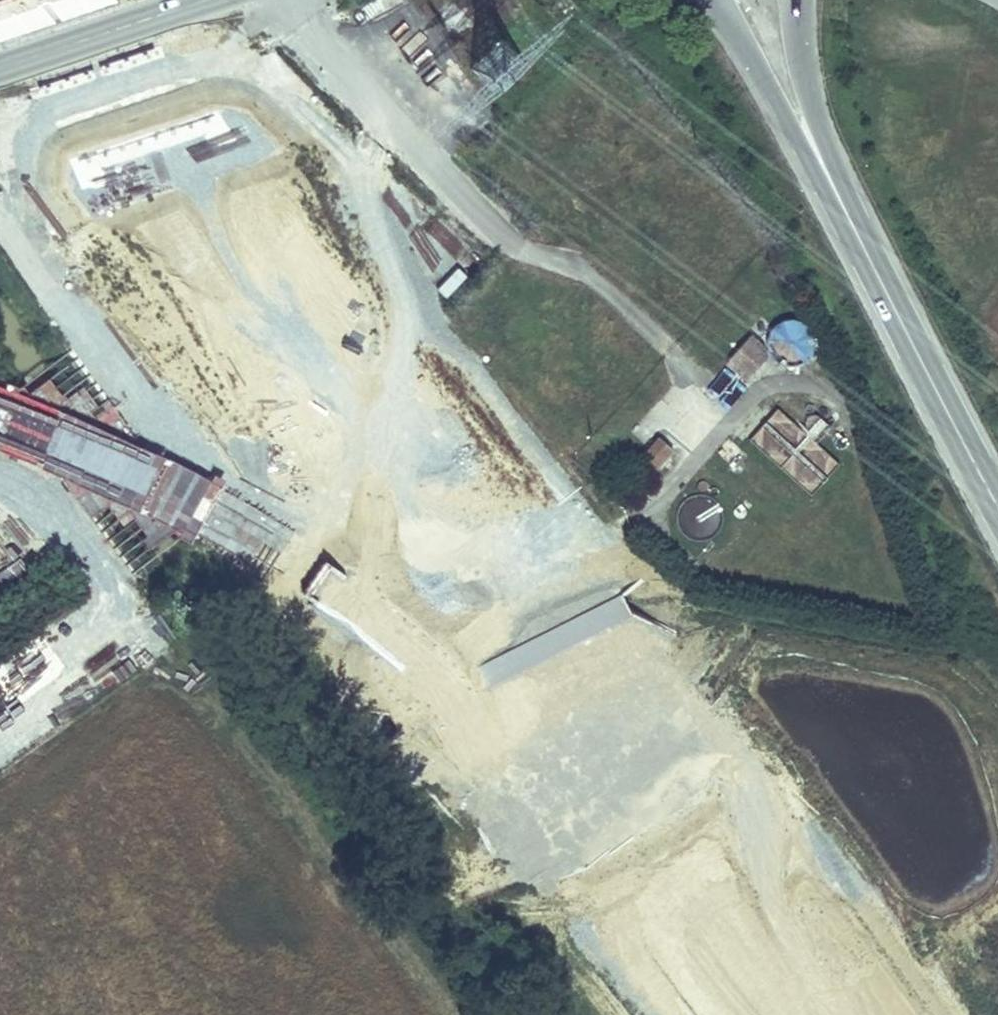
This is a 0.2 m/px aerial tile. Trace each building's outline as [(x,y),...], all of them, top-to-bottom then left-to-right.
[(820,345),(796,312),(762,336),(787,370),(820,345)] [(767,349),(767,347),(751,333),(726,362),(746,380),(770,355),(769,353),(768,351),(767,349)] [(820,418),(805,434),(777,409),(748,440),(810,497),(840,465),(817,444),(831,428),(820,418)] [(656,472),(675,450),(661,438),(642,459),(656,472)] [(711,539),(725,508),(692,494),(679,524),(711,539)] [(38,674),(4,697),(0,690),(0,736),(18,723),(26,735),(62,711),(38,674)]
